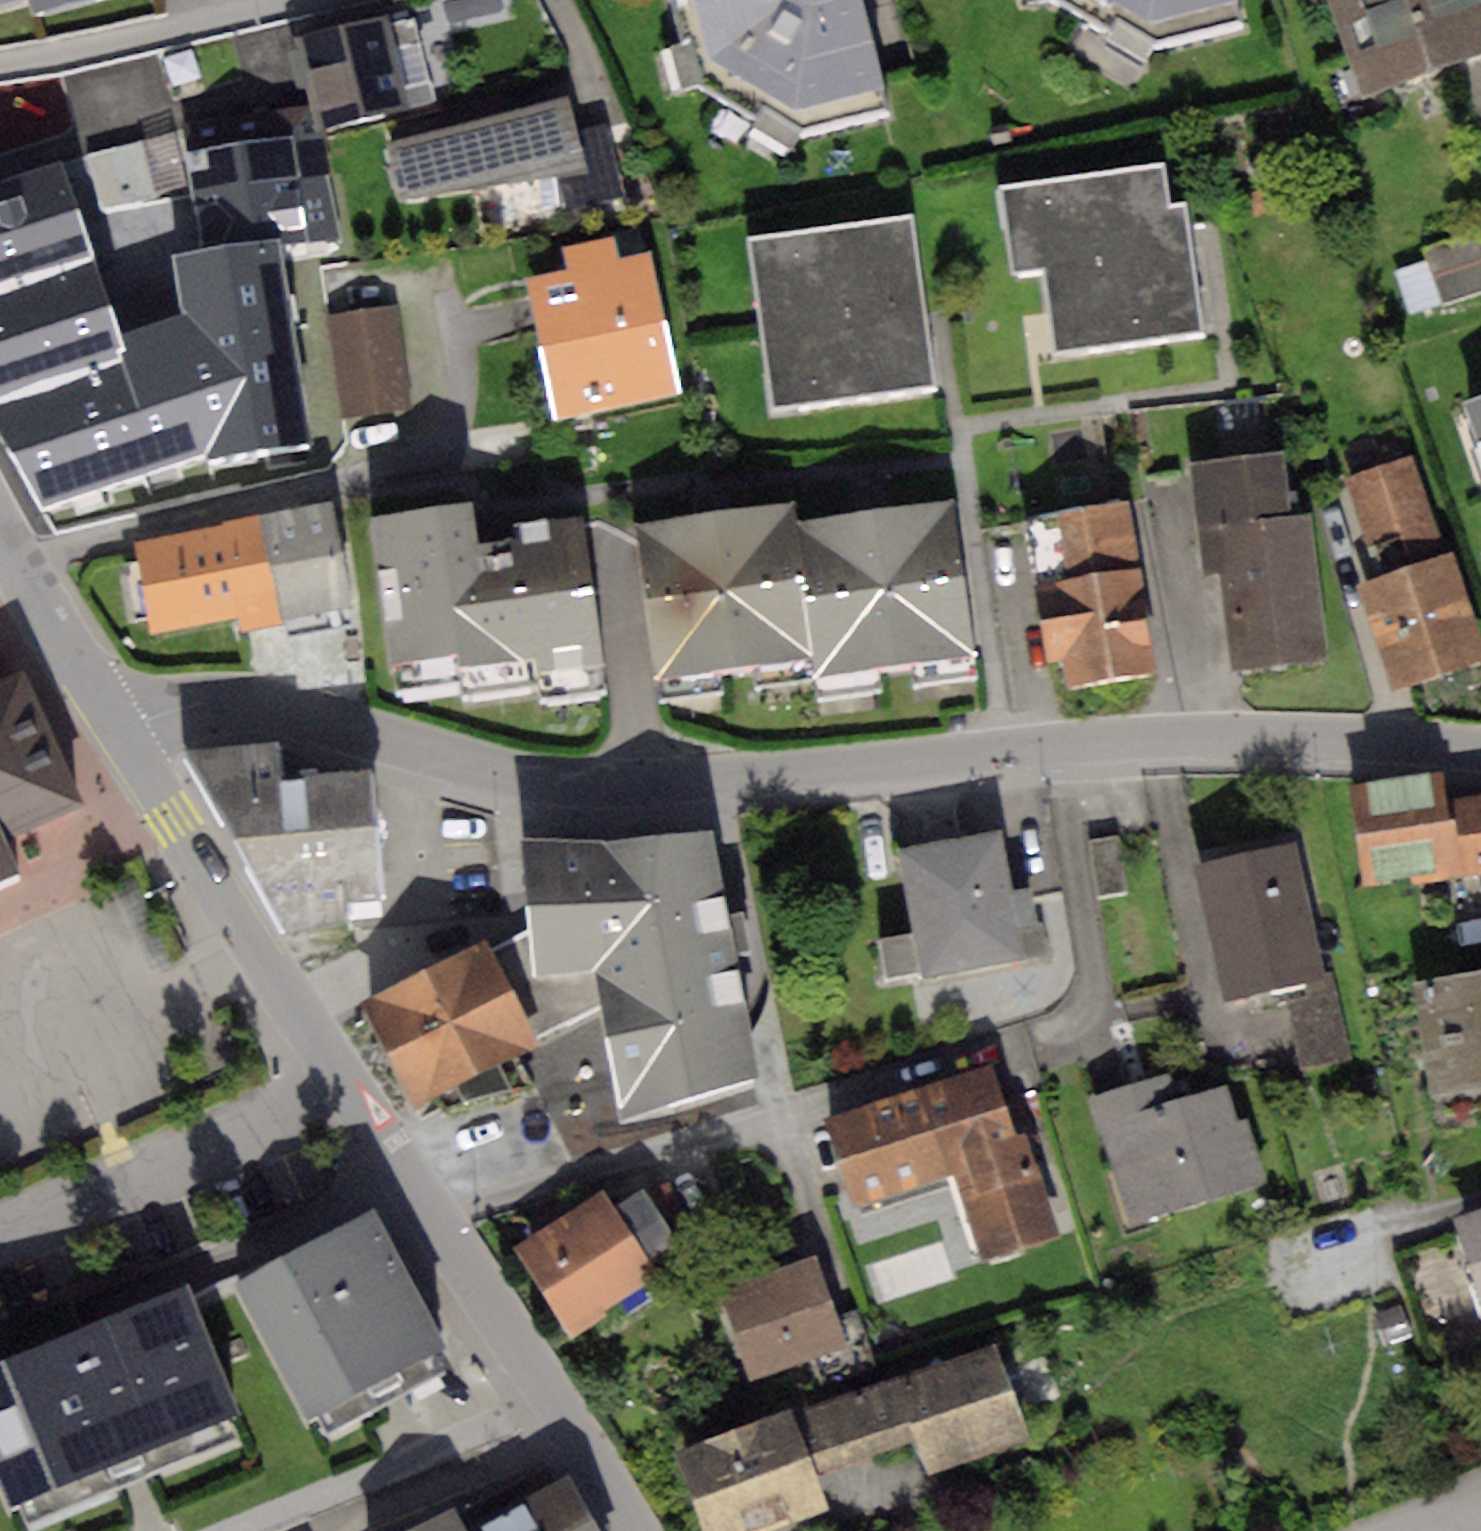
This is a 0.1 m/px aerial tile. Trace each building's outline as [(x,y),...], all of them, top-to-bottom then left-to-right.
[(34,10),(71,0),(31,0),(34,10)] [(692,92),(805,138),(893,117),(864,0),(673,0),(692,92)] [(1046,2),(1158,48),(1247,27),(1240,0),(1045,0),(1046,2)] [(1364,96),(1480,57),(1480,0),(1332,0),(1364,96)] [(388,13),(293,35),(309,105),(315,131),(435,103),(416,17),(391,23),(388,13)] [(568,95),(388,143),(400,199),(581,169),(574,130),(568,95)] [(263,138),(191,147),(203,256),(330,237),(315,131),(309,105),(259,111),(263,138)] [(606,123),(574,130),(581,169),(587,204),(622,197),(606,123)] [(141,142),(92,155),(107,210),(156,197),(141,142)] [(0,183),(0,249),(6,267),(13,289),(122,270),(84,159),(0,183)] [(1165,174),(1004,196),(1016,282),(1050,278),(1062,368),(1208,348),(1189,214),(1171,217),(1165,174)] [(916,226),(752,249),(776,421),(940,399),(916,226)] [(1424,248),(1439,304),(1480,293),(1480,232),(1424,248)] [(569,270),(526,279),(553,417),(680,392),(652,249),(618,256),(615,238),(565,248),(569,270)] [(122,270),(13,289),(49,401),(175,372),(152,265),(122,270)] [(0,269),(0,414),(49,401),(13,289),(6,267),(0,269)] [(403,310),(335,318),(346,421),(414,414),(403,310)] [(1431,370),(1480,521),(1480,353),(1431,370)] [(1285,451),(1187,462),(1200,575),(1215,573),(1221,628),(1228,627),(1232,669),(1327,658),(1311,512),(1292,514),(1285,451)] [(1412,457),(1346,480),(1379,576),(1446,554),(1412,457)] [(955,499),(797,522),(816,658),(819,673),(977,650),(955,499)] [(220,525),(132,540),(149,634),(236,619),(238,633),(357,612),(337,500),(225,520),(220,525)] [(1037,584),(1139,569),(1129,502),(1027,516),(1037,584)] [(470,504),(368,519),(394,691),(460,681),(461,694),(537,682),(539,695),(609,685),(584,513),(519,523),(521,536),(476,542),(470,504)] [(793,505),(634,526),(655,679),(816,658),(797,522),(793,505)] [(1357,583),(1392,688),(1480,659),(1480,635),(1453,551),(1446,554),(1379,576),(1357,583)] [(1139,569),(1037,584),(1048,662),(1062,660),(1066,687),(1154,675),(1139,569)] [(87,822),(23,675),(0,685),(0,860),(87,822)] [(278,742),(182,746),(287,930),(348,922),(345,898),(381,895),(369,769),(281,779),(278,742)] [(1349,784),(1363,884),(1480,870),(1480,794),(1443,800),(1442,770),(1349,784)] [(607,840),(520,836),(526,933),(490,948),(534,1032),(599,1004),(620,1118),(756,1074),(709,830),(607,840)] [(1000,835),(901,852),(924,974),(1041,953),(1029,891),(1011,894),(1000,835)] [(1118,838),(1089,841),(1096,897),(1125,893),(1118,838)] [(1292,844),(1193,866),(1223,1000),(1284,987),(1322,978),(1292,844)] [(486,939),(360,1000),(413,1105),(456,1083),(462,1102),(512,1089),(498,1062),(538,1041),(534,1032),(490,948),(486,939)] [(1413,982),(1431,1093),(1480,1085),(1480,972),(1413,982)] [(1322,978),(1284,987),(1299,1071),(1353,1061),(1337,976),(1322,978)] [(994,1068),(832,1122),(856,1195),(955,1162),(986,1256),(1057,1232),(1027,1143),(1038,1139),(1022,1091),(1004,1097),(994,1068)] [(1171,1071),(1090,1096),(1129,1224),(1266,1181),(1246,1118),(1235,1122),(1223,1084),(1179,1098),(1171,1071)] [(645,1186),(613,1206),(644,1255),(676,1235),(645,1186)] [(603,1189),(509,1247),(567,1340),(609,1315),(605,1309),(650,1281),(637,1260),(644,1255),(613,1206),(603,1189)] [(445,1345),(372,1210),(235,1284),(308,1419),(445,1345)] [(1456,1218),(1480,1310),(1480,1210),(1456,1218)] [(815,1257),(718,1291),(749,1381),(846,1347),(815,1257)] [(188,1283),(0,1361),(0,1483),(10,1508),(125,1460),(242,1411),(188,1283)] [(680,1454),(706,1530),(778,1530),(831,1513),(818,1472),(916,1440),(927,1474),(1026,1441),(996,1350),(680,1454)] [(469,1528),(471,1530),(599,1530),(570,1475),(469,1528)] [(406,1530),(471,1530),(469,1528),(455,1505),(406,1530)]
